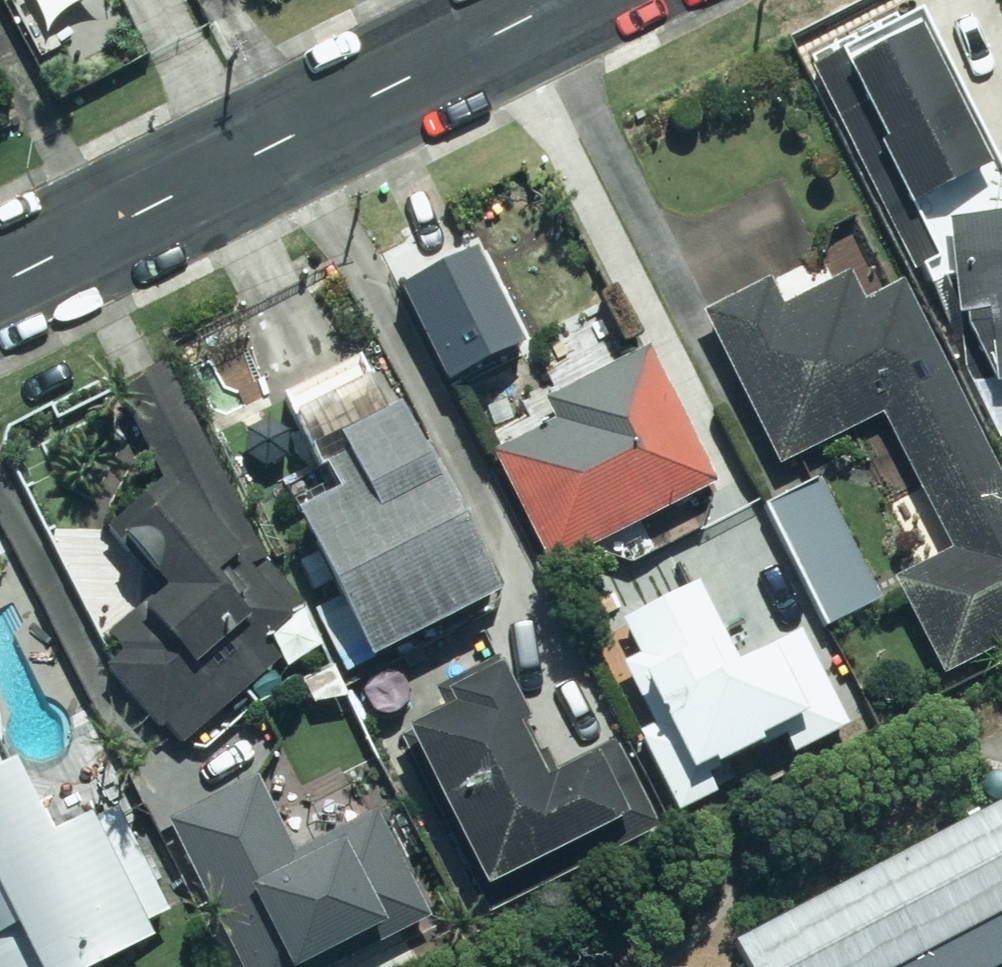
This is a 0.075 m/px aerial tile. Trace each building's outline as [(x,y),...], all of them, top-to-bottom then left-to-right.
[(906,39),(840,73),(875,143),(867,147),(901,214),(976,176),(906,39)] [(936,239),(947,320),(975,316),(986,400),(1001,398),(1001,231),(936,239)] [(516,339),(479,264),(414,296),(451,372),(516,339)] [(881,567),(935,675),(1001,641),(1001,501),(896,288),(858,307),(845,281),(784,312),(770,285),(701,320),(769,469),(881,418),(919,496),(895,508),(915,550),(881,567)] [(715,488),(645,351),(538,405),(551,431),(493,460),(550,572),(715,488)] [(353,367),(285,401),(308,446),(375,413),(353,367)] [(295,454),(272,405),(229,424),(253,474),(295,454)] [(100,671),(172,752),(307,631),(182,411),(146,431),(172,479),(108,537),(158,593),(99,645),(112,659),(100,671)] [(488,605),(393,417),(320,454),(340,492),(284,520),(330,611),(313,619),(333,659),(353,649),(363,668),(488,605)] [(878,600),(821,487),(766,514),(823,628),(878,600)] [(734,666),(698,587),(619,623),(636,660),(620,667),(650,730),(635,737),(672,816),(716,795),(706,774),(774,742),(783,762),(847,733),(801,635),(734,666)] [(479,896),(620,821),(588,762),(535,790),(507,738),(523,729),(505,695),(513,690),(497,660),(437,693),(430,678),(377,707),(479,896)] [(141,947),(134,934),(165,918),(109,814),(39,851),(0,779),(0,966),(103,966),(141,947)] [(165,827),(232,966),(311,966),(420,915),(374,819),(292,858),(257,783),(165,827)] [(746,924),(769,966),(888,966),(1001,906),(1001,787),(746,924)]
